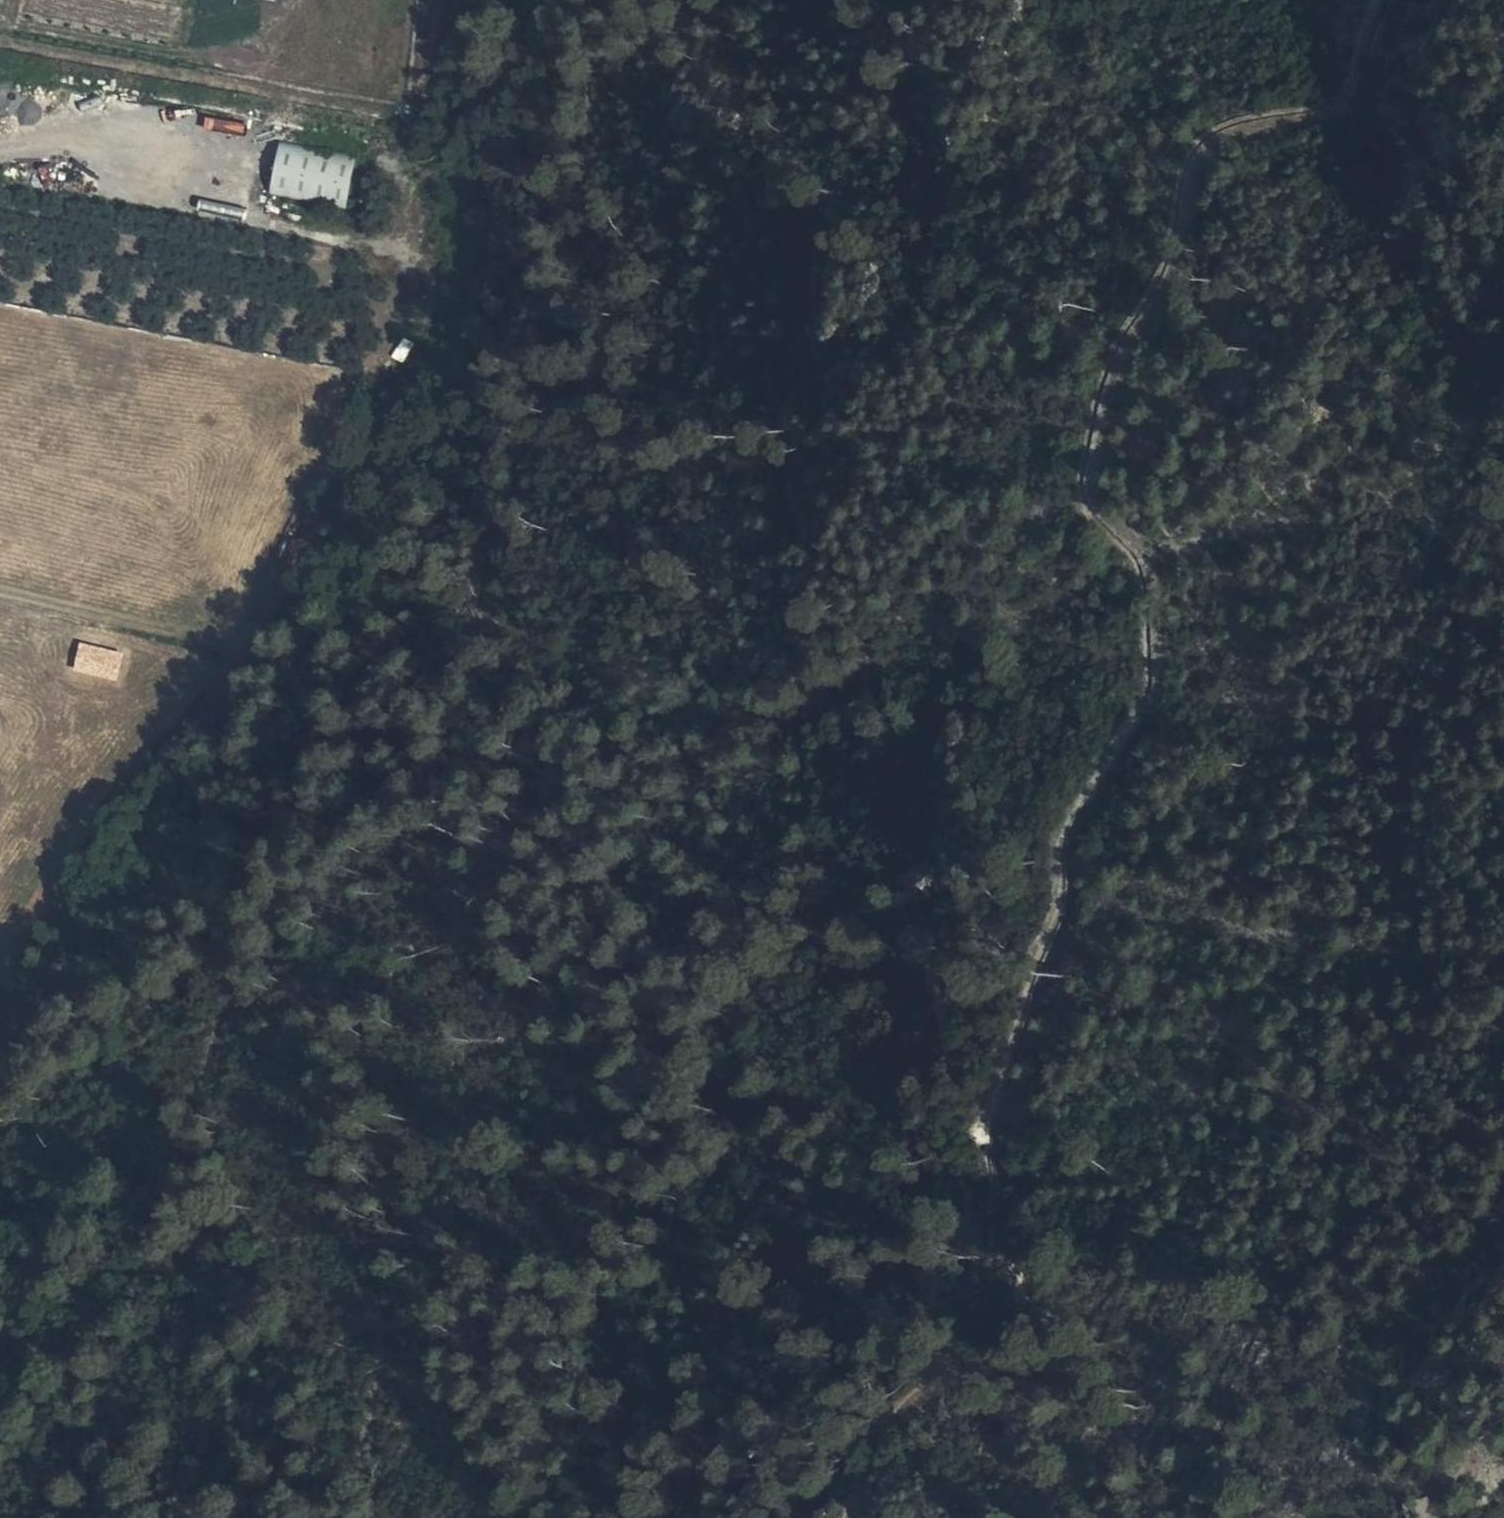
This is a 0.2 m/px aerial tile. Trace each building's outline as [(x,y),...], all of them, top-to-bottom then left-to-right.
[(269,192),(346,205),(354,156),(277,143),(269,192)] [(78,644),(74,671),(117,677),(121,650),(78,644)]
